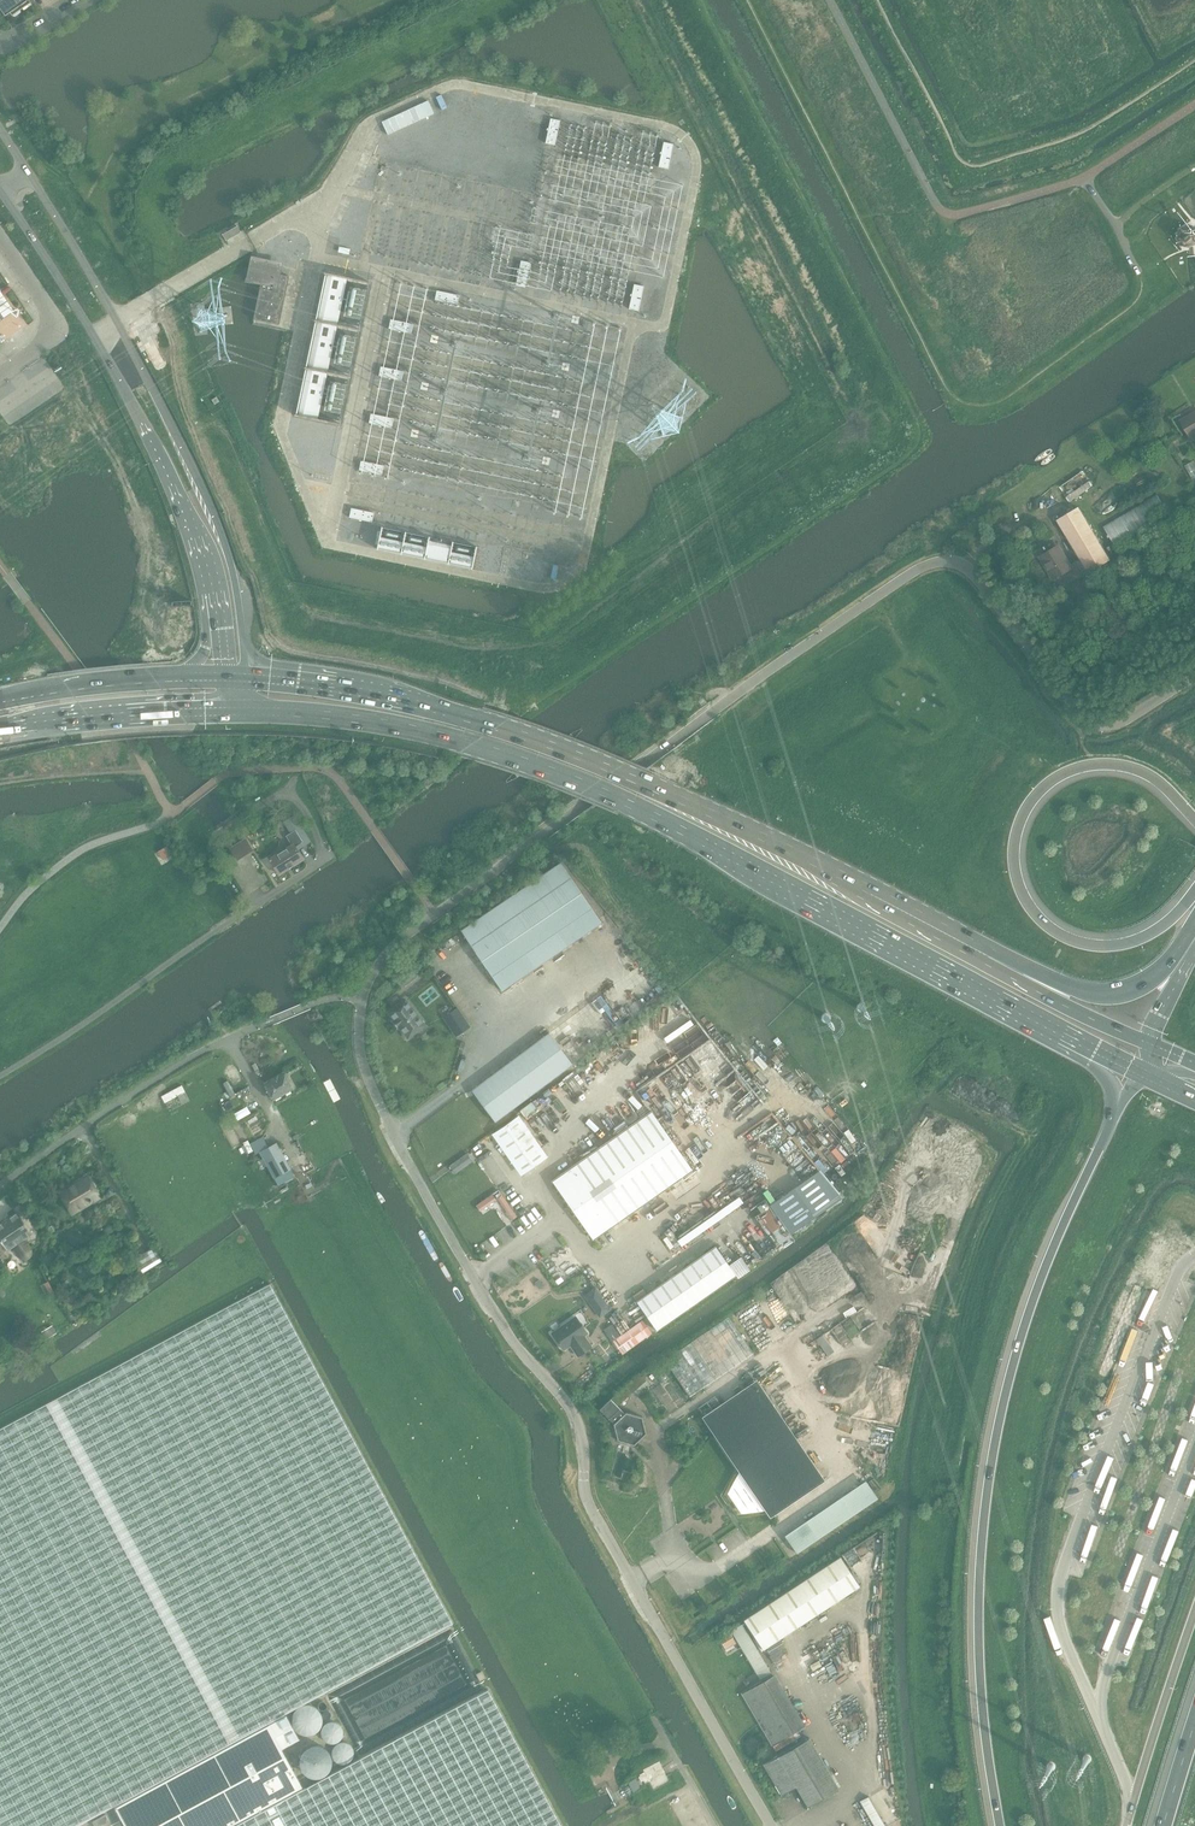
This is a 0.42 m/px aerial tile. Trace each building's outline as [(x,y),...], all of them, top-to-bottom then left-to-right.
[(14,0),(0,0),(0,10),(5,17),(9,13),(12,16),(21,10),(14,0)] [(21,10),(30,3),(28,0),(14,0),(21,10)] [(441,95),(436,97),(442,110),(447,108),(441,95)] [(387,135),(434,113),(428,101),(381,122),(387,135)] [(550,119),(545,143),(555,145),(560,121),(550,119)] [(663,142),(658,167),(668,169),(673,144),(665,143),(663,142)] [(241,232),(240,231),(237,226),(222,235),(225,241),(241,232)] [(1188,247),(1190,247),(1190,246),(1190,247),(1191,247),(1193,247),(1194,244),(1194,243),(1194,230),(1194,228),(1186,226),(1179,231),(1178,238),(1182,245),(1188,247)] [(261,283),(253,320),(279,325),(289,276),(277,274),(279,265),(253,260),(249,281),(261,283)] [(521,261),(516,286),(525,288),(530,263),(521,261)] [(326,273),(296,416),(318,420),(318,419),(327,373),(328,372),(337,326),(338,325),(347,279),(347,278),(326,273)] [(634,284),(629,309),(638,311),(643,286),(634,284)] [(14,311),(0,291),(0,321),(14,311)] [(437,291),(435,300),(457,304),(458,303),(459,296),(437,291)] [(390,320),(388,329),(411,334),(413,324),(390,320)] [(381,367),(379,376),(401,381),(402,379),(403,372),(381,367)] [(1194,434),(1194,412),(1180,421),(1190,437),(1194,434)] [(371,414),(369,423),(391,428),(393,419),(371,414)] [(361,461),(359,470),(381,475),(383,466),(361,461)] [(1192,462),(1185,466),(1194,485),(1194,467),(1192,462)] [(1158,492),(1103,525),(1115,546),(1170,512),(1158,492)] [(1089,570),(1113,558),(1080,505),(1058,519),(1089,570)] [(351,508),(349,517),(371,522),(373,513),(351,508)] [(379,537),(377,549),(472,569),(474,557),(473,557),(451,552),(452,545),(451,545),(428,541),(427,540),(426,547),(404,542),(403,542),(380,537),(379,537)] [(1052,578),(1070,567),(1059,548),(1041,558),(1052,578)] [(1078,576),(1085,572),(1078,561),(1071,565),(1078,576)] [(834,661),(837,666),(849,658),(845,653),(834,661)] [(809,678),(812,684),(833,669),(830,663),(809,678)] [(294,847),(302,842),(294,831),(286,836),(291,845),(269,860),(278,875),(302,860),(294,847)] [(237,860),(252,850),(245,839),(230,849),(237,860)] [(167,847),(158,852),(163,860),(172,855),(167,847)] [(559,863),(460,931),(501,991),(600,923),(559,863)] [(422,962),(416,967),(419,972),(426,967),(422,962)] [(411,970),(405,974),(411,982),(417,978),(411,970)] [(404,1000),(388,1012),(393,1020),(391,1021),(397,1028),(399,1027),(407,1038),(424,1026),(404,1000)] [(857,1008),(857,1009),(857,1010),(858,1010),(858,1011),(859,1011),(859,1012),(860,1012),(861,1012),(862,1012),(863,1012),(864,1012),(864,1011),(865,1011),(865,1010),(865,1009),(866,1009),(866,1008),(866,1007),(865,1007),(865,1006),(865,1005),(864,1005),(864,1004),(863,1004),(862,1004),(861,1004),(860,1004),(859,1004),(859,1005),(858,1005),(858,1006),(857,1007),(857,1008)] [(822,1018),(822,1019),(822,1020),(822,1021),(823,1021),(823,1022),(824,1022),(825,1022),(825,1023),(826,1023),(827,1023),(828,1023),(828,1022),(829,1022),(829,1021),(830,1021),(830,1020),(830,1019),(830,1018),(830,1017),(830,1016),(829,1016),(829,1015),(828,1015),(828,1014),(827,1014),(826,1014),(825,1014),(825,1015),(824,1015),(823,1015),(823,1016),(822,1017),(822,1018)] [(464,1036),(456,1026),(446,1033),(454,1043),(464,1036)] [(547,1034),(471,1091),(494,1122),(570,1065),(547,1034)] [(272,1100),(291,1089),(282,1073),(263,1083),(272,1100)] [(228,1081),(223,1084),(230,1097),(235,1095),(228,1081)] [(182,1105),(190,1100),(182,1085),(162,1096),(165,1103),(178,1096),(182,1105)] [(593,1240),(692,1171),(651,1111),(551,1180),(593,1240)] [(516,1117),(494,1132),(523,1174),(545,1159),(516,1117)] [(493,1143),(489,1136),(471,1149),(475,1155),(493,1143)] [(269,1147),(261,1152),(275,1179),(279,1186),(295,1177),(291,1169),(277,1142),(269,1147)] [(790,1234),(841,1199),(818,1172),(770,1205),(777,1215),(790,1234)] [(84,1206),(99,1197),(89,1179),(75,1187),(74,1185),(59,1193),(70,1211),(82,1204),(84,1206)] [(492,1194),(476,1206),(479,1211),(496,1200),(492,1194)] [(503,1195),(498,1199),(512,1218),(517,1215),(503,1195)] [(29,1251),(23,1241),(32,1235),(18,1214),(0,1225),(0,1250),(4,1247),(7,1251),(13,1247),(20,1257),(20,1258),(21,1259),(22,1259),(23,1260),(24,1260),(25,1260),(26,1260),(27,1259),(28,1259),(28,1258),(29,1258),(30,1257),(30,1256),(30,1255),(30,1254),(30,1253),(30,1252),(29,1251)] [(669,1229),(663,1233),(674,1248),(680,1244),(669,1229)] [(715,1246),(685,1267),(706,1296),(735,1276),(715,1246)] [(163,1260),(154,1247),(135,1259),(143,1273),(163,1260)] [(685,1267),(666,1281),(686,1310),(706,1296),(685,1267)] [(666,1281),(646,1295),(666,1324),(686,1310),(666,1281)] [(0,1428),(0,1825),(76,1825),(114,1806),(121,1820),(125,1825),(561,1825),(560,1824),(549,1803),(523,1755),(512,1733),(488,1689),(487,1690),(303,1789),(282,1749),(299,1740),(285,1714),(453,1624),(447,1614),(436,1592),(424,1571),(413,1550),(401,1527),(389,1506),(366,1463),(350,1432),(338,1411),(327,1390),(315,1369),(300,1340),(289,1319),(277,1298),(270,1283),(269,1284),(0,1428)] [(666,1324),(646,1295),(636,1302),(656,1331),(666,1324)] [(572,1322),(552,1336),(563,1352),(571,1347),(578,1358),(591,1349),(584,1339),(588,1336),(576,1319),(572,1322)] [(52,1325),(42,1332),(46,1339),(57,1333),(52,1325)] [(612,1326),(604,1331),(611,1343),(620,1337),(612,1326)] [(691,1344),(665,1361),(690,1398),(716,1380),(691,1344)] [(660,1368),(654,1372),(662,1384),(668,1380),(660,1368)] [(755,1384),(705,1418),(741,1472),(728,1496),(740,1512),(766,1509),(770,1515),(821,1480),(755,1384)] [(624,1387),(617,1393),(623,1400),(630,1394),(624,1387)] [(625,1412),(623,1414),(617,1407),(611,1400),(600,1410),(614,1424),(613,1424),(618,1440),(634,1445),(646,1433),(642,1417),(625,1412)] [(797,1554),(877,1499),(866,1483),(785,1538),(797,1554)] [(763,1650),(860,1586),(840,1556),(743,1620),(763,1650)] [(736,1643),(730,1633),(719,1639),(725,1650),(736,1643)] [(780,1641),(767,1649),(771,1655),(784,1647),(780,1641)] [(780,1650),(770,1657),(773,1662),(783,1655),(780,1650)] [(771,1745),(805,1726),(775,1674),(741,1694),(771,1745)] [(840,1788),(840,1787),(810,1737),(763,1765),(781,1796),(796,1787),(807,1807),(840,1788)] [(310,1776),(315,1777),(320,1776),(325,1774),(329,1770),(331,1765),(332,1761),(331,1757),(329,1752),(325,1748),(320,1746),(315,1745),(310,1746),(307,1748),(303,1751),(301,1756),(300,1761),(301,1766),(303,1771),(307,1774),(310,1776)] [(869,1796),(860,1801),(874,1825),(886,1825),(869,1796)] [(639,1822),(642,1825),(672,1825),(679,1822),(670,1805),(639,1822)] [(93,1822),(95,1825),(100,1825),(110,1821),(106,1815),(93,1822)]
